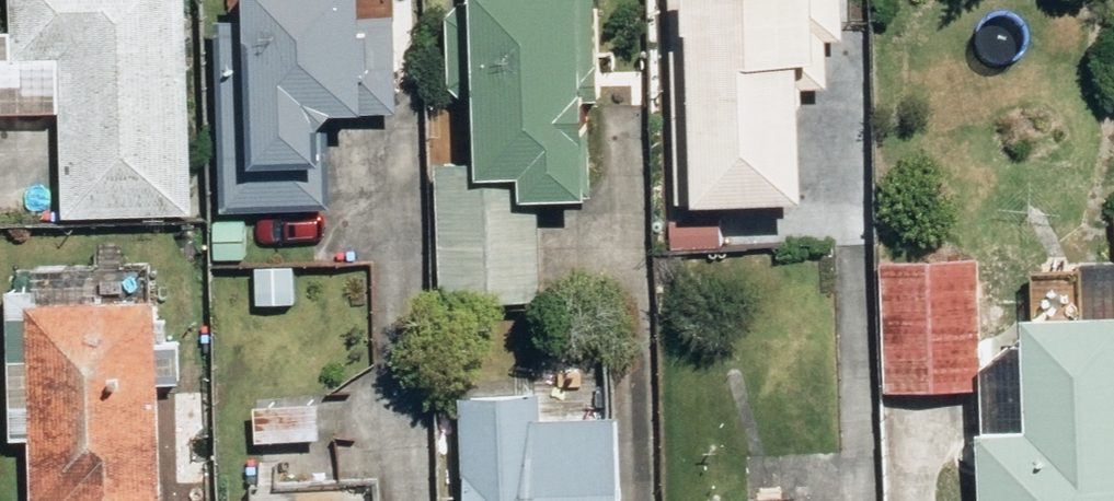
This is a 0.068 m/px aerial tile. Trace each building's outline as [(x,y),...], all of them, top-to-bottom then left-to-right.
[(209,0),(30,0),(30,25),(0,25),(0,110),(70,109),(72,219),(214,216),(209,0)] [(276,19),(235,18),(229,205),(348,209),(351,105),(409,106),(412,8),(393,7),(394,0),(277,0),(276,19)] [(613,0),(464,0),(460,98),(480,99),(478,146),(505,147),(504,167),(547,168),(546,189),(613,191),(613,0)] [(673,198),(852,202),(857,0),(678,0),(673,198)] [(306,248),(264,247),(263,305),(305,306),(306,248)] [(997,249),(899,247),(897,387),(995,388),(997,249)] [(22,296),(19,434),(46,435),(45,500),(171,500),(175,299),(22,296)] [(1047,302),(1046,335),(1004,334),(1002,500),(1113,500),(1113,303),(1047,302)] [(642,412),(563,411),(564,377),(488,375),(485,500),(640,500),(642,412)] [(334,397),(262,394),(260,436),(332,439),(334,397)]
